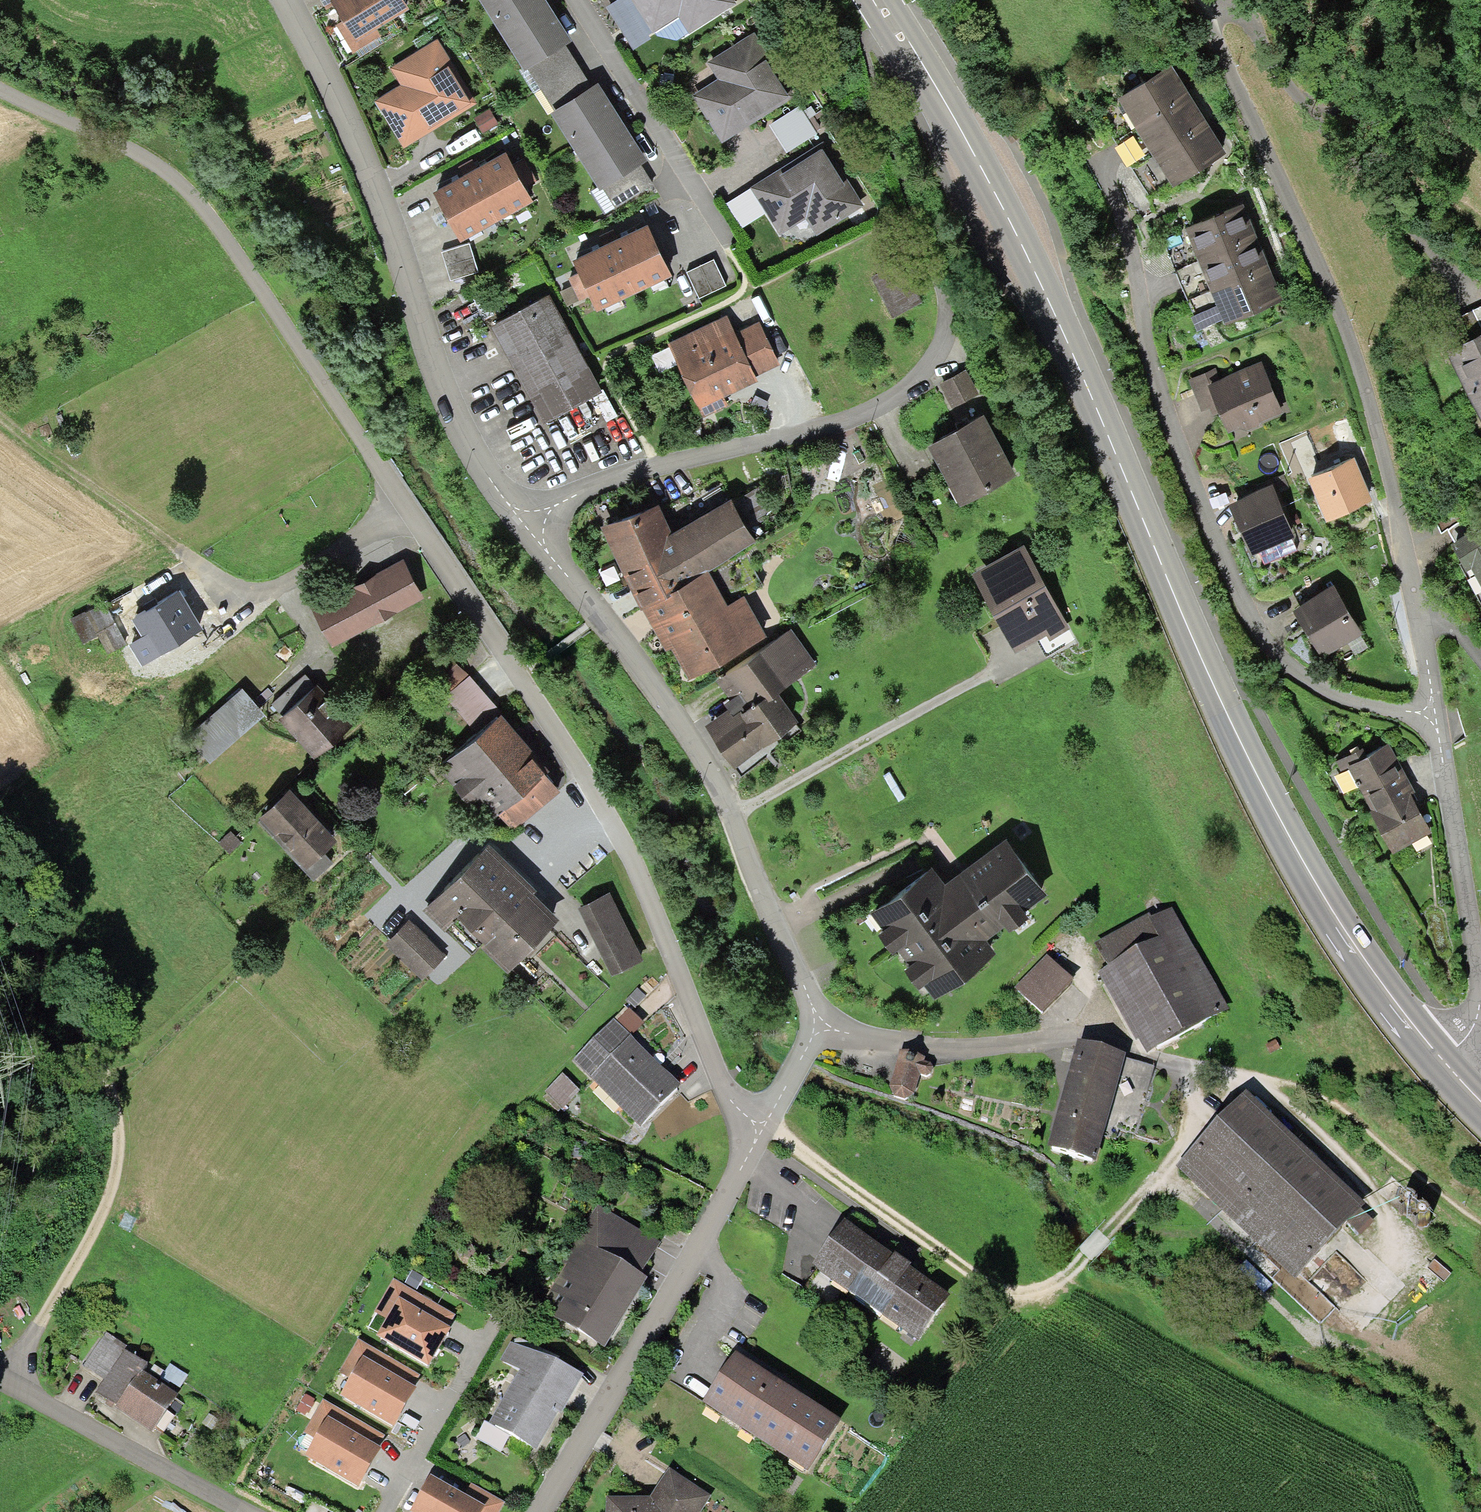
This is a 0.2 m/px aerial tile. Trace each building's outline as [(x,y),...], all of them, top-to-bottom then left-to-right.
[(346,16),(336,22),(353,49),(382,32),(375,21),(409,0),(336,0),(346,16)] [(498,23),(536,0),(484,0),(498,23)] [(549,0),(536,0),(498,23),(523,63),(527,61),(564,38),(570,34),(555,9),(549,0)] [(635,0),(612,0),(606,3),(633,46),(655,33),(653,29),(635,0)] [(653,29),(679,13),(689,29),(735,0),(635,0),(653,29)] [(677,38),(689,29),(679,13),(653,29),(655,33),(677,38)] [(795,92),(754,28),(707,58),(718,75),(692,91),(721,138),(741,126),(795,92)] [(375,97),(403,144),(428,129),(477,100),(437,35),(390,64),(400,81),(375,97)] [(591,80),(564,38),(527,61),(551,104),(591,80)] [(1120,95),(1139,126),(1192,94),(1183,80),(1172,63),(1120,95)] [(551,104),(575,143),(622,114),(613,98),(599,75),(591,80),(551,104)] [(1139,126),(1157,155),(1210,123),(1201,108),(1192,94),(1139,126)] [(800,105),(771,123),(787,147),(815,129),(800,105)] [(490,107),(474,116),(482,130),(498,121),(490,107)] [(632,129),(622,114),(575,143),(599,183),(640,159),(647,154),(632,129)] [(1210,123),(1157,155),(1175,184),(1228,152),(1216,133),(1210,123)] [(782,163),(751,183),(780,231),(805,215),(817,232),(863,202),(847,173),(843,175),(822,141),(787,163),(784,166),(782,163)] [(506,143),(433,184),(460,233),(533,192),(506,143)] [(653,180),(640,159),(599,183),(614,206),(653,180)] [(1187,229),(1201,263),(1258,239),(1252,224),(1244,205),(1187,229)] [(671,267),(647,216),(607,234),(573,251),(581,268),(569,274),(580,296),(591,291),(597,303),(671,267)] [(1201,263),(1214,293),(1270,269),(1264,254),(1258,239),(1201,263)] [(469,241),(442,249),(450,275),(477,267),(469,241)] [(713,256),(687,268),(700,295),(726,283),(713,256)] [(900,258),(873,271),(893,312),(920,299),(900,258)] [(1270,269),(1214,293),(1227,325),(1284,301),(1277,285),(1270,269)] [(548,288),(492,319),(543,417),(601,386),(548,288)] [(1480,327),(1480,303),(1461,313),(1470,332),(1480,327)] [(736,329),(727,311),(668,340),(703,414),(728,401),(724,392),(748,380),(758,376),(756,372),(736,329)] [(760,318),(736,329),(756,372),(780,361),(760,318)] [(1447,343),(1480,414),(1480,327),(1470,332),(1447,343)] [(1219,375),(1209,379),(1217,400),(1219,404),(1220,407),(1229,428),(1240,424),(1248,427),(1260,422),(1260,419),(1283,408),(1262,357),(1219,375)] [(938,380),(951,405),(979,392),(966,366),(938,380)] [(1209,379),(1219,375),(1215,366),(1205,370),(1203,367),(1187,373),(1201,407),(1209,404),(1217,400),(1209,379)] [(1219,404),(1217,400),(1209,404),(1213,411),(1220,407),(1219,404)] [(983,407),(928,436),(960,497),(1015,468),(983,407)] [(1327,521),(1372,503),(1368,493),(1355,459),(1309,477),(1327,521)] [(1271,485),(1229,503),(1236,519),(1251,554),(1293,536),(1271,485)] [(763,489),(735,503),(750,531),(778,516),(763,489)] [(735,503),(733,498),(673,532),(670,527),(658,502),(601,529),(640,609),(643,608),(676,592),(673,587),(708,568),(756,542),(750,531),(735,503)] [(1452,536),(1463,557),(1460,559),(1480,599),(1480,522),(1452,536)] [(1070,625),(1024,538),(972,566),(1014,645),(1046,628),(1049,635),(1070,625)] [(403,555),(312,604),(334,643),(425,594),(403,555)] [(676,592),(643,608),(665,652),(671,648),(690,679),(766,636),(744,597),(728,605),(708,568),(673,587),(676,592)] [(150,601),(131,612),(155,652),(203,624),(179,584),(150,601)] [(1323,659),(1364,635),(1335,585),(1294,608),(1303,624),(1323,659)] [(815,666),(791,630),(716,681),(729,700),(724,704),(728,710),(705,726),(733,767),(800,721),(779,690),(815,666)] [(446,693),(469,673),(449,650),(425,670),(446,693)] [(474,728),(501,707),(469,673),(446,693),(474,728)] [(242,684),(187,732),(210,759),(266,710),(242,684)] [(308,685),(276,715),(313,754),(345,723),(330,707),(325,701),(321,697),(308,685)] [(324,695),(321,697),(325,701),(330,707),(332,706),(334,704),(335,702),(335,699),(334,696),(332,694),(329,693),(327,694),(324,695)] [(480,791),(532,748),(534,747),(501,707),(474,728),(436,763),(468,802),(480,792),(480,791)] [(1409,781),(1388,741),(1368,751),(1364,745),(1335,761),(1341,772),(1349,768),(1371,808),(1369,809),(1393,852),(1432,831),(1411,793),(1415,791),(1409,781)] [(562,785),(532,748),(480,791),(480,792),(509,827),(562,785)] [(317,811),(290,781),(258,809),(263,814),(259,818),(313,877),(333,859),(321,846),(337,832),(317,811)] [(231,829),(219,841),(230,852),(242,841),(231,829)] [(1048,887),(1006,831),(949,873),(945,876),(931,859),(870,904),(882,921),(878,924),(894,945),(897,942),(907,956),(904,959),(919,979),(923,977),(934,992),(996,946),(986,933),(1006,918),(1009,921),(1029,907),(1026,903),(1048,887)] [(537,884),(488,837),(421,907),(443,928),(461,910),(485,933),(479,939),(508,966),(560,912),(534,887),(537,884)] [(610,888),(578,904),(611,972),(642,956),(610,888)] [(1228,1008),(1171,907),(1152,918),(1150,914),(1096,944),(1108,967),(1097,973),(1136,1042),(1139,1040),(1147,1054),(1228,1008)] [(409,916),(384,941),(421,978),(446,953),(409,916)] [(1047,957),(1015,989),(1038,1013),(1071,981),(1047,957)] [(637,989),(626,1000),(635,1009),(646,998),(637,989)] [(644,1023),(629,1009),(616,1022),(631,1036),(644,1023)] [(616,1022),(613,1019),(572,1060),(590,1078),(631,1036),(616,1022)] [(665,1070),(631,1036),(590,1078),(640,1127),(681,1086),(665,1070)] [(1078,1041),(1047,1149),(1095,1162),(1105,1126),(1125,1058),(1126,1055),(1078,1041)] [(925,1057),(900,1050),(889,1086),(894,1097),(904,1100),(914,1094),(920,1075),(926,1077),(931,1074),(933,1067),(931,1063),(924,1060),(925,1057)] [(1154,1067),(1125,1058),(1105,1126),(1133,1134),(1154,1067)] [(562,1074),(545,1091),(563,1109),(580,1091),(562,1074)] [(1246,1093),(1175,1168),(1293,1279),(1364,1205),(1246,1093)] [(597,1205),(577,1237),(642,1277),(660,1244),(597,1205)] [(892,1255),(844,1220),(811,1266),(918,1342),(950,1296),(910,1267),(911,1265),(903,1260),(894,1253),(892,1255)] [(626,1313),(647,1280),(642,1277),(577,1237),(562,1262),(565,1264),(538,1308),(604,1349),(626,1313)] [(398,1299),(448,1327),(455,1315),(393,1279),(374,1312),(386,1319),(398,1299)] [(448,1327),(398,1299),(386,1319),(375,1337),(428,1368),(441,1345),(451,1329),(448,1327)] [(105,1380),(125,1350),(127,1346),(106,1333),(83,1365),(105,1380)] [(518,1338),(514,1344),(556,1363),(560,1357),(518,1338)] [(363,1358),(412,1387),(418,1375),(358,1339),(339,1372),(351,1378),(363,1358)] [(514,1344),(510,1342),(500,1361),(519,1371),(488,1424),(536,1451),(558,1413),(561,1415),(566,1405),(584,1375),(556,1363),(514,1344)] [(147,1365),(125,1350),(105,1380),(96,1393),(117,1407),(115,1409),(152,1433),(177,1394),(142,1372),(147,1365)] [(735,1353),(702,1403),(807,1472),(840,1422),(784,1385),(735,1353)] [(412,1387),(363,1358),(351,1378),(340,1396),(392,1428),(406,1405),(415,1389),(412,1387)] [(328,1418),(376,1446),(383,1435),(323,1400),(304,1432),(316,1439),(328,1418)] [(376,1446),(328,1418),(316,1439),(305,1457),(358,1488),(372,1466),(381,1449),(376,1446)] [(668,1469),(650,1498),(606,1497),(606,1511),(701,1511),(710,1496),(688,1481),(668,1469)] [(431,1476),(419,1497),(410,1511),(483,1511),(485,1508),(464,1496),(431,1476)] [(464,1496),(485,1508),(483,1511),(499,1511),(504,1503),(471,1484),(464,1496)]
